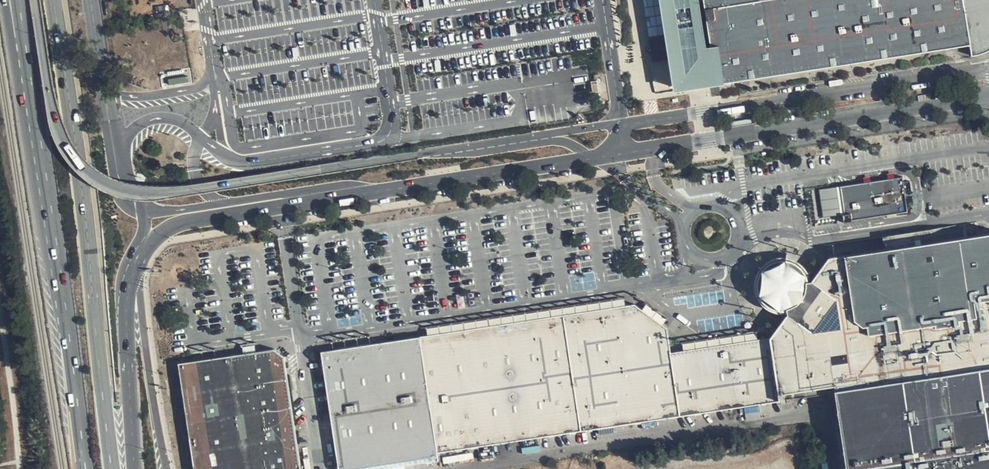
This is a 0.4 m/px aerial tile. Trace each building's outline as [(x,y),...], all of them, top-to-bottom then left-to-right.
[(717,81),(970,43),(965,7),(964,0),(705,0),(717,81)] [(965,7),(981,5),(987,41),(970,43),(973,57),(988,51),(988,0),(964,0),(965,7)] [(965,7),(970,43),(987,41),(981,5),(965,7)] [(665,33),(650,36),(657,73),(673,70),(665,33)] [(906,209),(904,177),(817,188),(821,221),(906,209)] [(886,234),(887,245),(936,240),(935,229),(886,234)] [(778,387),(781,386),(783,394),(835,384),(840,418),(848,468),(988,468),(988,234),(828,256),(814,276),(809,277),(810,285),(809,293),(805,301),(799,307),(792,311),(787,316),(769,338),(778,387)] [(757,282),(757,291),(761,300),(767,307),(775,311),(784,313),(792,311),(799,307),(805,301),(809,293),(810,285),(809,277),(806,269),(799,263),(791,259),(782,258),(773,261),(765,266),(760,273),(757,282)] [(679,415),(671,352),(667,328),(636,304),(563,315),(580,430),(679,415)] [(580,430),(563,315),(422,336),(440,453),(580,430)] [(440,457),(440,453),(422,336),(322,353),(341,468),(360,468),(440,457)] [(780,400),(778,387),(769,338),(671,352),(679,415),(780,400)] [(286,356),(275,349),(179,364),(195,468),(303,468),(286,356)]
